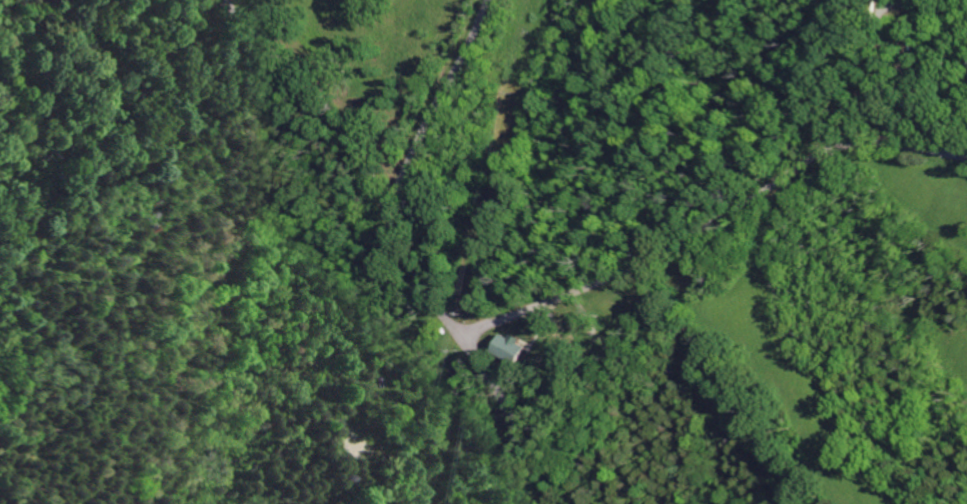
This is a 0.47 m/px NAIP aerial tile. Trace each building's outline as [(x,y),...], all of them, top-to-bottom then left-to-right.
[(531,342),(533,337),(523,332),(522,337),(514,333),(506,353),(531,363),(538,345),(531,342)] [(517,367),(491,353),(502,334),(509,338),(512,333),(522,339),(519,345),(526,349),(517,367)]
